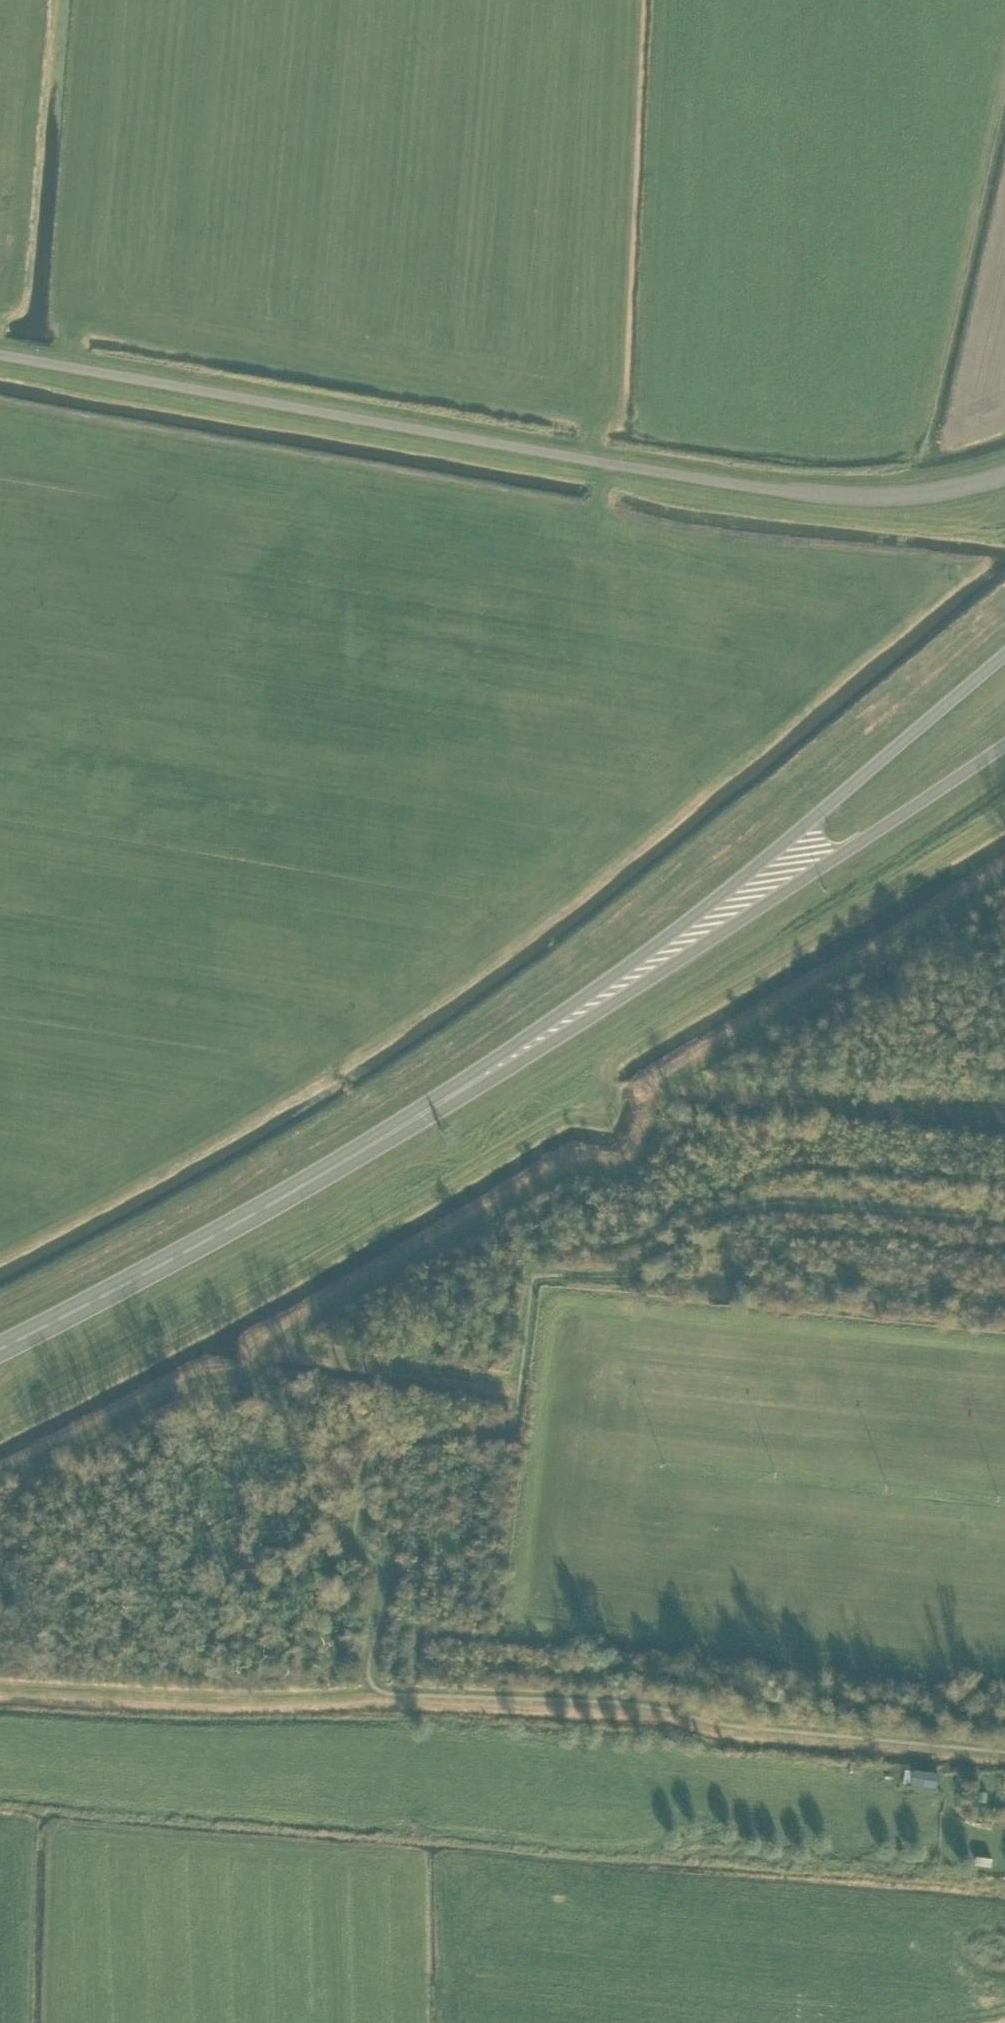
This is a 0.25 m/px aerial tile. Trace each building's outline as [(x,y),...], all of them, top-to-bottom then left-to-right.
[(912,1786),(937,1789),(939,1773),(914,1770),(912,1786)]
